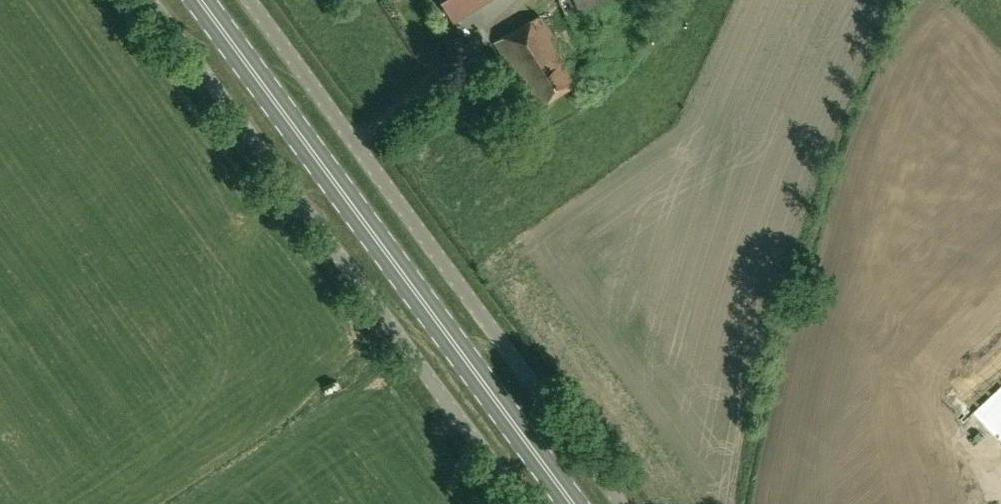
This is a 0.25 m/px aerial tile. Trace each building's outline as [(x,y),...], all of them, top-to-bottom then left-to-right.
[(487,0),(440,0),(453,21),(487,0)] [(564,14),(577,10),(603,0),(559,0),(564,14)] [(581,80),(540,13),(492,42),(534,109),(581,80)]
